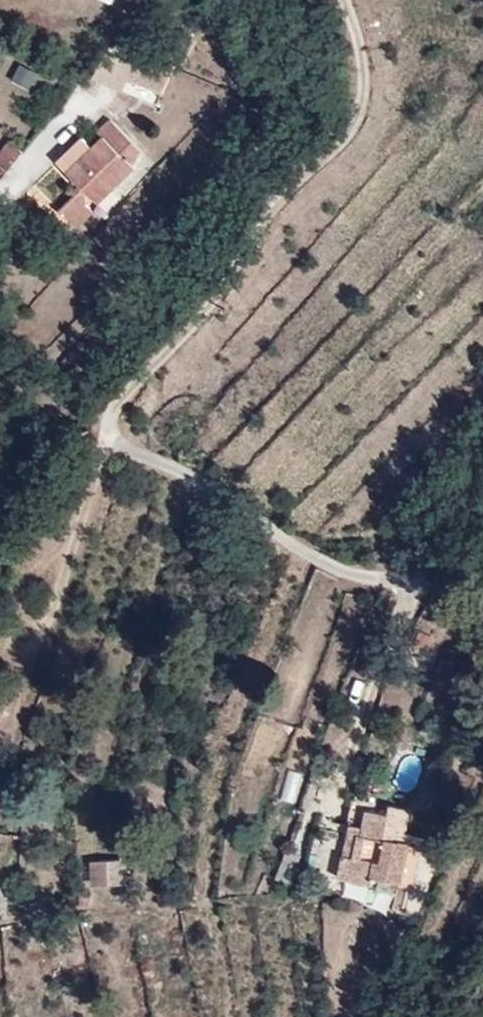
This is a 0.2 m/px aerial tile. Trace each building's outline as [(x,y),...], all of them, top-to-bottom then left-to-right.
[(27,93),(39,79),(22,64),(10,79),(27,93)] [(98,126),(86,133),(55,151),(78,187),(122,160),(116,151),(132,142),(124,126),(122,125),(112,107),(93,118),(98,126)] [(0,150),(0,165),(7,171),(21,153),(6,142),(0,150)] [(73,195),(58,171),(39,182),(54,206),(73,195)] [(55,212),(70,231),(92,213),(77,194),(55,212)] [(357,872),(365,898),(394,893),(393,884),(423,877),(412,836),(405,838),(398,808),(380,811),(381,819),(362,823),(360,817),(341,821),(349,844),(366,840),(372,868),(357,872)] [(366,840),(349,844),(351,853),(357,872),(372,868),(366,840)] [(105,878),(106,869),(88,869),(88,894),(115,894),(115,878),(105,878)] [(115,869),(106,869),(105,878),(115,878),(115,869)]
